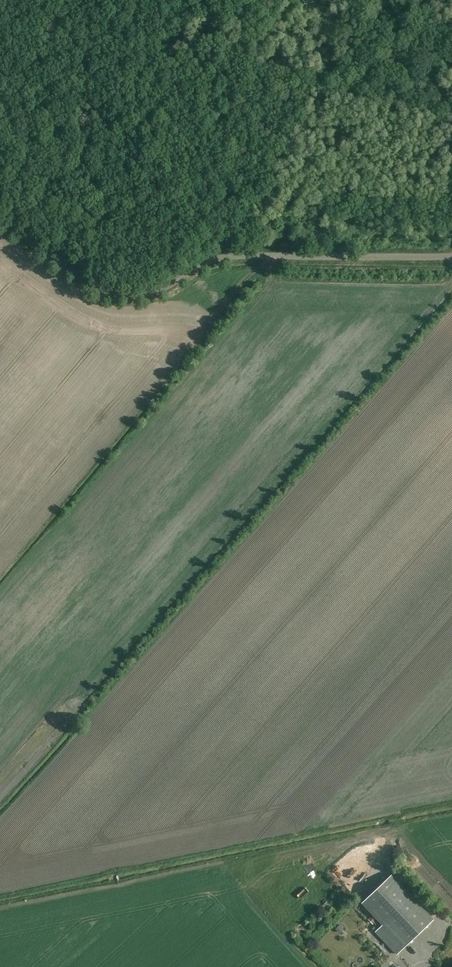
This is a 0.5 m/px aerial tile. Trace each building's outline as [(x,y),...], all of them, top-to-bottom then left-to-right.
[(396,954),(433,919),(391,875),(362,903),(382,925),(375,931),(396,954)]
